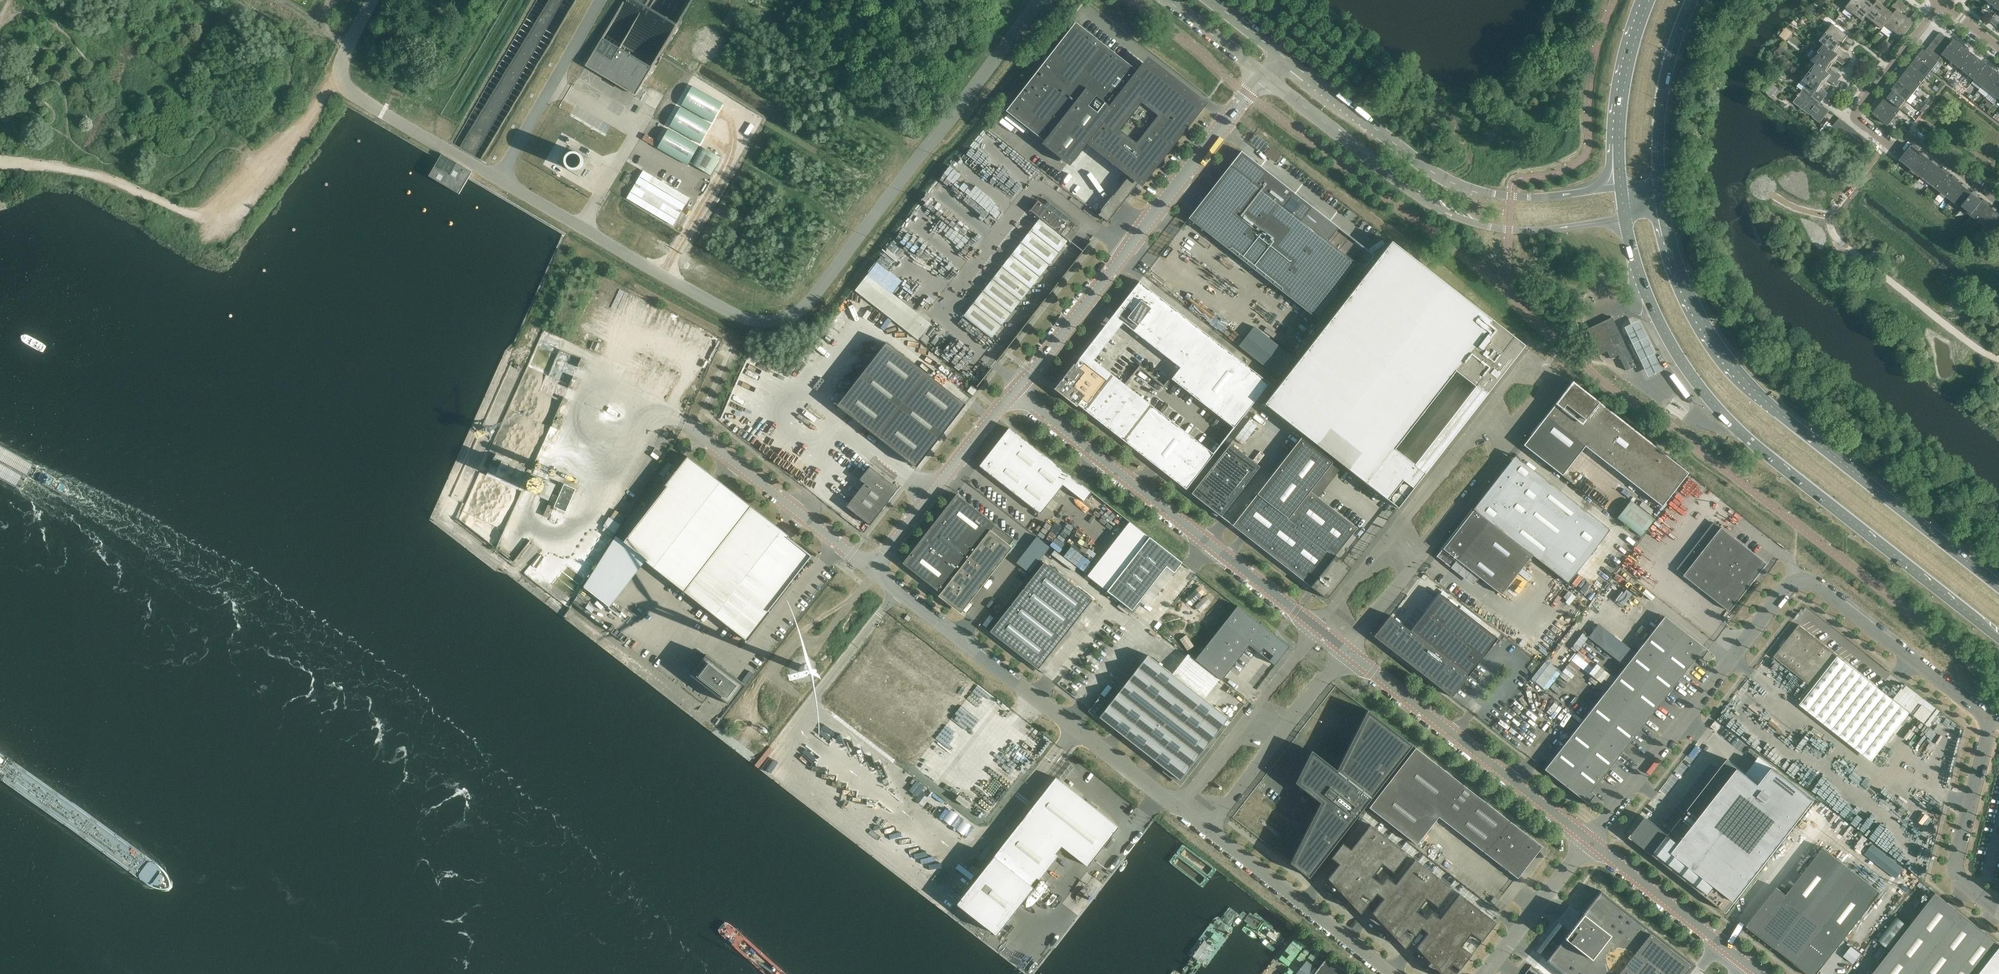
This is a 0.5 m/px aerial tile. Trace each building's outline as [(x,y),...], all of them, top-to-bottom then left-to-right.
[(1866,0),(1852,0),(1850,3),(1846,8),(1854,14),(1866,0)] [(1879,0),(1872,0),(1870,2),(1868,0),(1866,0),(1854,14),(1863,21),(1866,16),(1879,0)] [(1886,7),(1882,4),(1885,0),(1879,0),(1866,16),(1874,23),(1886,7)] [(1903,3),(1900,0),(1898,0),(1890,11),(1886,7),(1874,23),(1883,29),(1886,25),(1903,3)] [(1988,2),(1998,9),(1998,0),(1990,0),(1988,2)] [(1894,31),(1906,16),(1902,13),(1907,6),(1903,3),(1886,25),(1894,31)] [(1902,38),(1920,16),(1915,12),(1910,19),(1906,16),(1894,31),(1902,38)] [(1121,188),(1122,197),(1121,197),(1125,200),(1197,108),(1188,102),(1192,97),(1183,90),(1179,95),(1145,68),(1140,73),(1075,22),(1006,111),(1044,141),(1042,144),(1070,166),(1091,139),(1132,171),(1120,187),(1120,188),(1121,188)] [(1855,41),(1833,24),(1826,32),(1842,44),(1845,40),(1852,46),(1855,41)] [(1838,48),(1842,44),(1826,32),(1820,41),(1824,44),(1825,44),(1846,61),(1850,57),(1838,48)] [(1953,42),(1941,33),(1937,39),(1949,47),(1953,42)] [(1949,47),(1937,39),(1934,43),(1945,52),(1949,47)] [(1951,61),(1963,46),(1954,40),(1953,42),(1949,47),(1945,52),(1943,54),(1951,61)] [(641,86),(653,66),(614,43),(602,62),(641,86)] [(1945,52),(1934,43),(1930,48),(1941,57),(1943,54),(1945,52)] [(1825,44),(1824,44),(1818,52),(1833,64),(1836,60),(1843,65),(1846,61),(1825,44)] [(1959,67),(1970,52),(1963,46),(1951,61),(1959,67)] [(1941,57),(1930,48),(1926,53),(1938,61),(1941,57)] [(1938,61),(1926,53),(1923,50),(1917,58),(1932,70),(1938,62),(1938,61)] [(1830,68),(1833,64),(1818,52),(1811,60),(1816,64),(1838,81),(1841,77),(1830,68)] [(1967,73),(1978,59),(1970,52),(1959,67),(1967,73)] [(1932,70),(1917,58),(1911,66),(1925,78),(1932,70)] [(1975,79),(1986,65),(1978,59),(1967,73),(1975,79)] [(1816,64),(1809,72),(1825,84),(1828,80),(1835,85),(1838,81),(1816,64)] [(1982,85),(1994,71),(1986,65),(1975,79),(1982,85)] [(1925,78),(1911,66),(1905,74),(1919,86),(1925,78)] [(1998,81),(1998,75),(1994,71),(1982,85),(1990,92),(1998,81)] [(1821,88),(1825,84),(1809,72),(1803,80),(1808,84),(1825,97),(1828,93),(1821,88)] [(1919,86),(1905,74),(1899,82),(1913,93),(1919,86)] [(1998,97),(1998,81),(1990,92),(1998,98),(1998,97)] [(1913,93),(1899,82),(1892,90),(1907,101),(1913,93)] [(1819,105),(1825,97),(1808,84),(1800,94),(1799,93),(1797,96),(1798,96),(1793,102),(1809,114),(1813,117),(1820,123),(1830,110),(1824,106),(1823,106),(1822,106),(1819,105)] [(1907,101),(1892,90),(1886,98),(1901,109),(1907,101)] [(1901,109),(1886,98),(1880,106),(1895,117),(1901,109)] [(1895,117),(1880,106),(1874,114),(1888,125),(1895,117)] [(1831,111),(1825,119),(1831,123),(1837,115),(1831,111)] [(1837,132),(1845,122),(1840,118),(1832,128),(1837,132)] [(1841,136),(1849,126),(1845,122),(1837,132),(1841,136)] [(658,124),(649,140),(669,152),(679,136),(658,124)] [(1846,140),(1854,129),(1849,126),(1841,136),(1846,140)] [(1851,143),(1859,133),(1854,129),(1846,140),(1851,143)] [(1856,147),(1864,137),(1859,133),(1851,143),(1856,147)] [(680,136),(670,153),(689,164),(699,147),(680,136)] [(1861,151),(1869,141),(1864,137),(1856,147),(1861,151)] [(1911,168),(1922,154),(1916,149),(1917,147),(1914,144),(1912,146),(1901,160),(1911,168)] [(701,148),(690,164),(710,176),(721,160),(701,148)] [(1241,151),(1189,218),(1321,322),(1363,268),(1319,234),(1330,221),(1330,220),(1242,151),(1241,151)] [(1921,176),(1932,162),(1926,157),(1927,155),(1923,152),(1922,154),(1911,168),(1921,176)] [(470,176),(473,171),(442,153),(438,160),(429,176),(447,187),(460,194),(468,179),(470,176)] [(1942,170),(1936,165),(1937,163),(1933,160),(1932,162),(1921,176),(1931,184),(1942,170)] [(1941,192),(1952,178),(1952,177),(1946,173),(1948,171),(1943,168),(1942,170),(1931,184),(1941,192)] [(642,171),(625,200),(674,229),(692,200),(642,171)] [(1962,186),(1962,185),(1956,181),(1958,179),(1954,175),(1952,177),(1952,178),(1941,192),(1951,200),(1962,186)] [(1972,193),(1966,188),(1968,186),(1964,183),(1962,185),(1962,186),(1951,200),(1961,208),(1972,193)] [(986,196),(981,203),(992,211),(998,203),(981,189),(979,191),(986,196)] [(1971,215),(1982,201),(1976,196),(1978,194),(1974,191),(1972,193),(1961,208),(1971,215)] [(1992,209),(1986,204),(1988,202),(1984,199),(1982,201),(1971,215),(1981,223),(1992,209)] [(992,338),(1068,240),(1060,234),(1068,224),(1038,201),(1030,210),(1040,218),(964,315),(992,338)] [(1998,222),(1998,214),(1996,212),(1998,210),(1994,207),(1992,209),(1981,223),(1992,231),(1998,222)] [(1425,473),(1425,472),(1486,395),(1493,386),(1525,345),(1391,241),(1264,404),(1398,508),(1425,473)] [(931,324),(868,274),(855,290),(918,340),(931,324)] [(1138,326),(1159,298),(1160,297),(1139,281),(1117,310),(1138,326)] [(1161,316),(1151,308),(1138,326),(1147,333),(1161,316)] [(1170,323),(1161,316),(1147,333),(1157,340),(1170,323)] [(1635,366),(1612,317),(1592,327),(1587,329),(1599,355),(1603,353),(1607,351),(1611,359),(1612,358),(1612,357),(1618,354),(1618,355),(1619,355),(1626,371),(1635,366)] [(1628,326),(1625,327),(1649,377),(1651,376),(1659,372),(1663,370),(1639,320),(1634,322),(1628,326)] [(1179,330),(1170,323),(1157,340),(1166,348),(1179,330)] [(1189,338),(1179,330),(1166,348),(1175,355),(1189,338)] [(1220,362),(1228,351),(1207,334),(1198,345),(1220,362)] [(1184,362),(1189,356),(1198,345),(1189,338),(1175,355),(1184,362)] [(916,467),(966,404),(887,342),(837,405),(916,467)] [(1211,373),(1220,362),(1198,345),(1189,356),(1211,373)] [(1202,384),(1211,373),(1189,356),(1184,362),(1180,367),(1202,384)] [(1147,411),(1080,359),(1079,358),(1075,365),(1074,363),(1056,386),(1054,389),(1077,407),(1078,405),(1123,440),(1130,431),(1137,423),(1144,414),(1147,411)] [(1202,384),(1180,367),(1172,379),(1193,396),(1202,384)] [(1269,383),(1250,368),(1241,379),(1261,394),(1269,383)] [(1252,405),(1261,394),(1241,379),(1232,390),(1252,405)] [(1688,473),(1676,463),(1573,383),(1546,416),(1662,507),(1688,473)] [(973,395),(977,389),(972,385),(967,391),(973,395)] [(1252,405),(1232,390),(1223,401),(1243,417),(1252,405)] [(1243,417),(1223,401),(1214,412),(1234,428),(1243,417)] [(1151,405),(1147,411),(1144,414),(1164,429),(1171,420),(1151,405)] [(1164,429),(1144,414),(1137,423),(1157,438),(1164,429)] [(1157,438),(1137,423),(1130,431),(1150,447),(1157,438)] [(979,466),(1041,514),(1070,476),(1019,435),(1019,436),(1009,428),(1002,437),(1002,436),(979,466)] [(1537,428),(1523,445),(1562,476),(1562,475),(1575,458),(1537,428)] [(1150,447),(1130,431),(1123,440),(1143,456),(1150,447)] [(1333,461),(1302,437),(1232,525),(1327,599),(1351,568),(1336,555),(1357,528),(1310,491),(1333,461)] [(1194,438),(1187,447),(1207,463),(1214,454),(1194,438)] [(1260,466),(1230,443),(1191,493),(1221,517),(1260,466)] [(1200,472),(1207,463),(1187,447),(1180,456),(1200,472)] [(812,555),(788,537),(790,536),(723,484),(713,477),(714,477),(711,475),(688,456),(643,514),(644,515),(624,541),(647,560),(646,561),(712,613),(713,613),(722,620),(724,622),(748,641),(793,583),(791,582),(812,555)] [(1200,472),(1180,456),(1173,465),(1193,481),(1200,472)] [(1193,481),(1173,465),(1166,474),(1186,489),(1193,481)] [(870,525),(898,488),(870,466),(860,479),(865,483),(846,506),(870,525)] [(1529,486),(1505,468),(1483,496),(1498,508),(1488,521),(1532,555),(1568,583),(1610,529),(1539,474),(1529,486)] [(549,499),(555,486),(556,484),(546,480),(534,474),(532,474),(532,475),(526,489),(549,499)] [(566,512),(576,489),(564,484),(554,506),(566,512)] [(1084,502),(1092,492),(1085,486),(1077,496),(1084,502)] [(962,612),(1012,547),(1010,545),(1014,539),(957,494),(903,563),(941,593),(939,595),(938,596),(961,613),(962,612)] [(1654,519),(1630,500),(1617,518),(1641,536),(1654,519)] [(1501,594),(1532,555),(1488,521),(1474,509),(1475,508),(1474,508),(1473,509),(1436,556),(1437,557),(1439,555),(1446,561),(1445,563),(1451,568),(1457,560),(1501,594)] [(615,532),(620,524),(610,518),(605,526),(615,532)] [(1754,577),(1764,564),(1744,548),(1746,546),(1722,527),(1685,575),(1731,612),(1756,579),(1754,577)] [(1019,563),(1033,572),(1051,544),(1036,535),(1019,563)] [(1174,573),(1182,563),(1182,562),(1149,537),(1107,591),(1126,606),(1132,610),(1166,567),(1174,573)] [(1066,555),(1084,569),(1091,560),(1073,546),(1066,555)] [(1038,668),(1092,600),(1044,563),(991,631),(1038,668)] [(1193,607),(1198,613),(1214,600),(1209,593),(1193,607)] [(1452,697),(1498,638),(1440,593),(1410,631),(1393,617),(1378,636),(1425,672),(1423,674),(1452,697)] [(1237,606),(1195,659),(1222,680),(1249,645),(1275,665),(1290,646),(1274,634),(1237,606)] [(1708,650),(1664,616),(1638,649),(1678,681),(1697,656),(1701,659),(1708,650)] [(1847,662),(1799,625),(1774,657),(1821,694),(1847,662)] [(1678,681),(1638,649),(1626,666),(1665,697),(1678,681)] [(691,674),(731,705),(746,685),(706,654),(691,674)] [(1148,655),(1099,717),(1180,780),(1228,718),(1148,655)] [(1548,689),(1561,669),(1546,659),(1533,679),(1548,689)] [(1665,697),(1626,666),(1606,690),(1646,721),(1665,697)] [(1620,754),(1646,721),(1606,690),(1580,723),(1620,754)] [(1309,877),(1412,745),(1367,710),(1337,770),(1311,750),(1295,782),(1302,787),(1303,799),(1315,798),(1320,802),(1290,862),(1309,877)] [(1717,731),(1721,726),(1715,721),(1711,726),(1717,731)] [(1591,791),(1620,754),(1580,723),(1544,769),(1588,803),(1595,794),(1591,791)] [(1527,834),(1416,747),(1369,807),(1417,844),(1426,832),(1427,832),(1439,817),(1486,854),(1486,853),(1518,878),(1524,870),(1524,869),(1540,849),(1539,844),(1526,834),(1527,834)] [(1669,834),(1647,817),(1631,837),(1728,913),(1815,801),(1773,768),(1760,784),(1728,759),(1669,834)] [(1094,858),(1119,827),(1063,783),(1064,783),(1055,777),(956,903),(996,935),(1034,887),(1031,885),(1037,878),(1040,879),(1058,856),(1056,854),(1062,846),(1088,867),(1094,858)] [(953,809),(946,819),(968,834),(974,825),(953,809)] [(1496,922),(1362,818),(1362,817),(1331,857),(1339,863),(1328,878),(1357,900),(1359,898),(1367,904),(1376,892),(1383,898),(1372,912),(1373,913),(1401,935),(1403,932),(1412,938),(1421,927),(1428,932),(1416,947),(1417,948),(1417,947),(1446,970),(1448,967),(1456,973),(1461,965),(1462,966),(1496,922)] [(988,843),(976,859),(981,863),(993,847),(988,843)] [(1897,878),(1905,868),(1874,843),(1866,853),(1897,878)] [(1747,926),(1757,934),(1776,949),(1776,948),(1795,963),(1794,963),(1808,973),(1817,973),(1881,892),(1823,848),(1787,895),(1777,887),(1747,926)] [(974,858),(971,863),(980,870),(984,865),(974,858)] [(980,872),(972,866),(968,870),(976,876),(980,872)] [(968,870),(964,875),(969,879),(973,874),(968,870)] [(1547,961),(1564,973),(1692,973),(1698,966),(1602,891),(1547,961)] [(1998,973),(1998,942),(1936,893),(1872,973),(1998,973)] [(1890,948),(1908,924),(1898,916),(1879,940),(1890,948)] [(1852,945),(1845,956),(1855,963),(1862,952),(1852,945)] [(1327,956),(1313,973),(1350,973),(1327,956)]
